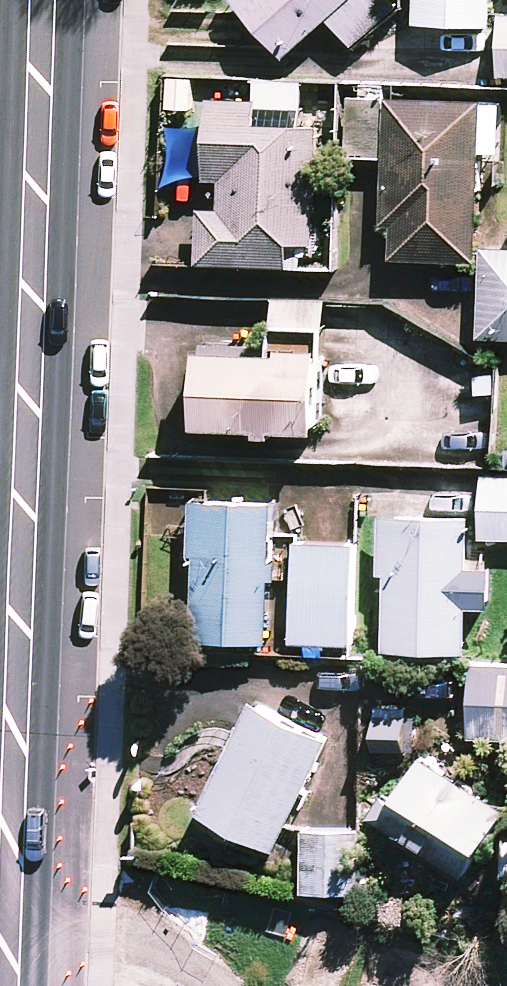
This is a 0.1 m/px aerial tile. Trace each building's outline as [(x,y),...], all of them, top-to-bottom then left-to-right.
[(236,3),(256,24),(284,54),(292,64),(334,26),(362,0),(239,0),(236,3)] [(334,26),(359,53),(405,11),(395,0),(362,0),(334,26)] [(421,30),(499,33),(500,21),(500,0),(422,0),(422,17),(421,30)] [(392,105),(355,104),(353,163),(390,165),(392,105)] [(481,268),(487,108),(403,104),(393,104),(389,195),(398,196),(397,217),(388,216),(388,232),(400,233),(398,265),(481,268)] [(322,250),(326,133),(263,131),(264,108),(215,106),(212,186),(228,186),(227,216),(207,215),(205,270),(296,274),(297,249),(322,250)] [(489,254),(485,345),(506,345),(506,254),(489,254)] [(204,356),(202,433),(323,437),(327,334),(276,333),(275,359),(204,356)] [(486,545),(506,546),(506,483),(488,482),(486,545)] [(278,542),(279,509),(216,507),(200,507),(199,562),(204,563),(202,647),(276,649),(278,542)] [(475,660),(479,523),(388,520),(386,580),(393,581),(391,657),(475,660)] [(304,548),(301,548),(297,650),(358,653),(361,551),(304,548)] [(475,745),(506,746),(506,674),(478,673),(475,745)] [(336,744),(257,708),(238,749),(205,819),(284,856),(336,744)] [(506,827),(506,814),(428,764),(401,807),(389,799),(374,824),(470,885),(506,827)] [(365,837),(310,836),(309,899),(365,900),(365,837)]
